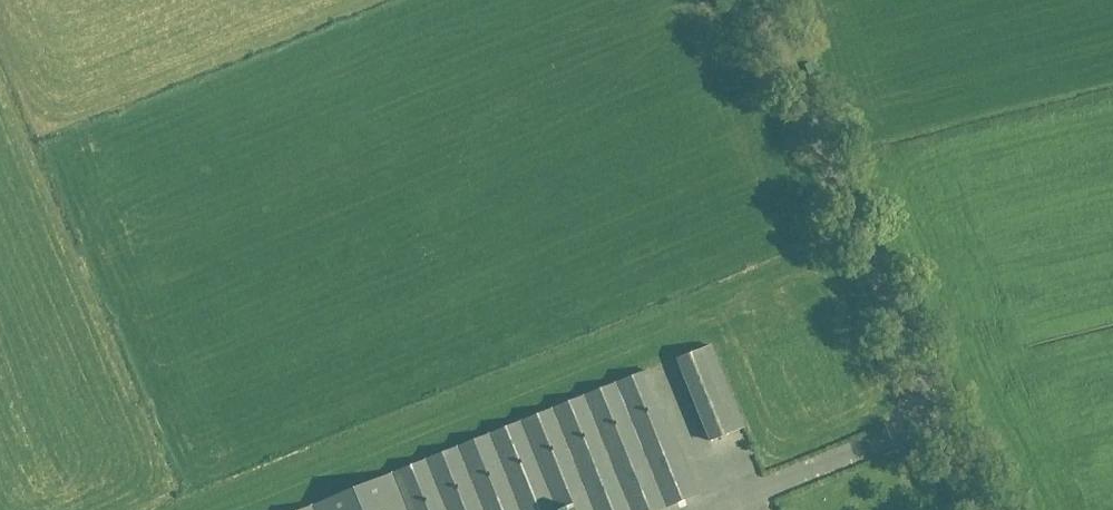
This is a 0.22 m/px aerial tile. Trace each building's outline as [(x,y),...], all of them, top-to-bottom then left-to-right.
[(710,442),(743,428),(710,346),(677,359),(710,442)] [(647,371),(392,474),(407,509),(660,509),(697,495),(647,371)] [(310,507),(311,509),(407,509),(392,474),(310,507)]
